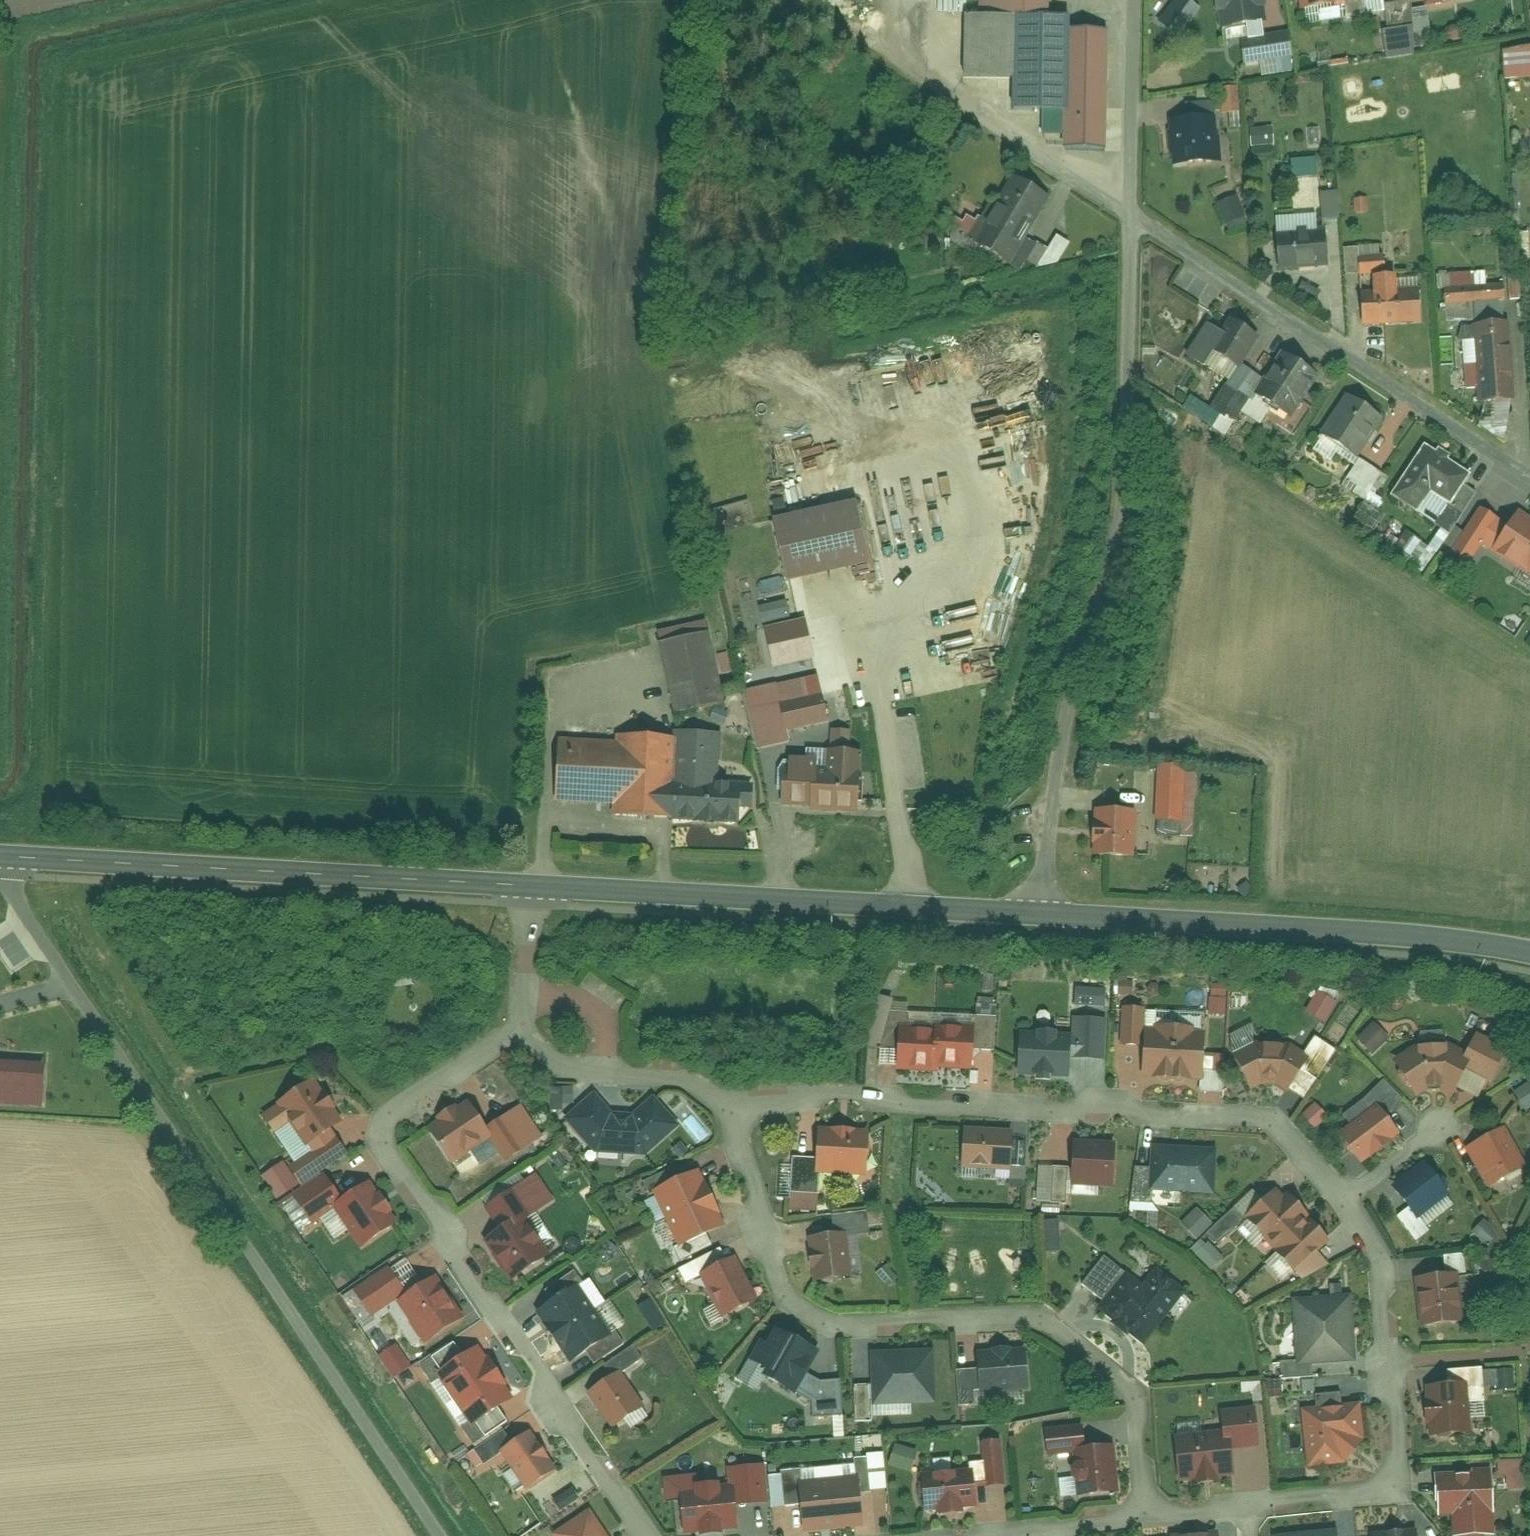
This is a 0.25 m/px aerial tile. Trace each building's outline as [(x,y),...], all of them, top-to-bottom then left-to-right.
[(961,31),(963,94),(1009,93),(1012,121),(1038,122),(1044,152),(1065,147),(1065,162),(1108,157),(1106,31),(1088,34),(1087,17),(1054,12),(1054,0),(981,0),(979,26),(961,31)] [(1179,40),(1200,9),(1186,0),(1173,0),(1156,25),(1179,40)] [(1223,30),(1270,23),(1267,0),(1219,0),(1223,30)] [(1305,12),(1387,0),(1303,0),(1305,12)] [(1240,88),(1222,87),(1222,114),(1239,114),(1240,88)] [(1218,118),(1173,121),(1177,166),(1223,162),(1218,118)] [(1272,128),(1249,129),(1250,147),(1273,146),(1272,128)] [(1291,179),(1315,178),(1314,159),(1290,160),(1291,179)] [(1052,198),(1016,177),(979,241),(1017,265),(1052,198)] [(1338,220),(1337,192),(1319,193),(1320,221),(1338,220)] [(1227,235),(1240,230),(1229,199),(1215,204),(1227,235)] [(1327,230),(1281,234),(1283,271),(1332,267),(1327,230)] [(1485,273),(1437,274),(1437,288),(1444,288),(1445,322),(1493,321),(1493,302),(1504,302),(1503,285),(1485,285),(1485,273)] [(1377,291),(1365,292),(1366,327),(1428,325),(1425,290),(1402,292),(1401,277),(1377,278),(1377,291)] [(1263,339),(1231,319),(1211,350),(1243,370),(1263,339)] [(1513,324),(1478,326),(1483,404),(1519,402),(1513,324)] [(1285,353),(1258,395),(1295,420),(1322,376),(1285,353)] [(1350,395),(1325,434),(1362,459),(1388,420),(1350,395)] [(1428,446),(1394,496),(1421,514),(1436,493),(1456,505),(1475,475),(1428,446)] [(860,498),(777,514),(792,582),(875,562),(860,498)] [(1522,508),(1495,552),(1529,574),(1529,514),(1522,508)] [(760,625),(788,617),(784,601),(755,609),(760,625)] [(722,705),(706,622),(653,633),(669,716),(722,705)] [(797,662),(794,628),(760,631),(763,665),(797,662)] [(742,691),(754,751),(788,744),(786,731),(827,723),(821,694),(807,697),(804,679),(742,691)] [(679,729),(678,736),(675,819),(742,824),(744,803),(755,805),(755,783),(723,783),(725,732),(679,729)] [(620,740),(561,736),(558,800),(617,803),(617,814),(675,819),(678,736),(620,732),(620,740)] [(830,758),(790,756),(786,808),(863,814),(866,752),(831,749),(830,758)] [(1190,765),(1162,764),(1159,819),(1186,822),(1190,765)] [(1138,810),(1097,808),(1096,854),(1137,856),(1138,810)] [(1073,1008),(1103,1009),(1104,989),(1073,989),(1073,1008)] [(1209,990),(1209,1016),(1225,1017),(1225,991),(1209,990)] [(1316,993),(1305,1015),(1325,1025),(1337,1004),(1316,993)] [(939,1028),(902,1027),(900,1069),(941,1071),(942,1066),(976,1069),(978,1025),(938,1023),(939,1028)] [(1388,1040),(1372,1024),(1355,1041),(1371,1057),(1388,1040)] [(1209,1031),(1147,1026),(1145,1075),(1208,1080),(1209,1031)] [(1075,1034),(1022,1031),(1021,1074),(1073,1078),(1075,1034)] [(1264,1043),(1240,1055),(1254,1090),(1266,1084),(1281,1085),(1292,1092),(1314,1058),(1294,1044),(1264,1043)] [(1420,1045),(1397,1059),(1421,1096),(1433,1087),(1445,1087),(1458,1094),(1479,1055),(1453,1044),(1420,1045)] [(0,1060),(0,1104),(46,1107),(48,1063),(0,1060)] [(343,1127),(315,1084),(276,1109),(304,1152),(343,1127)] [(1513,1094),(1523,1113),(1529,1109),(1529,1085),(1513,1094)] [(562,1112),(562,1105),(573,1105),(573,1089),(549,1088),(549,1112),(562,1112)] [(681,1131),(658,1101),(634,1122),(618,1122),(598,1092),(568,1114),(611,1168),(637,1168),(681,1131)] [(1381,1104),(1343,1134),(1365,1164),(1404,1134),(1381,1104)] [(1314,1106),(1302,1119),(1313,1130),(1326,1117),(1314,1106)] [(472,1108),(431,1133),(456,1173),(497,1148),(472,1108)] [(1470,1147),(1491,1188),(1529,1166),(1529,1163),(1509,1126),(1470,1147)] [(874,1131),(825,1127),(821,1171),(871,1175),(874,1131)] [(1016,1130),(968,1127),(965,1166),(1014,1169),(1016,1130)] [(1119,1143),(1078,1139),(1075,1184),(1118,1187),(1119,1143)] [(1220,1147),(1156,1144),(1152,1190),(1218,1194),(1220,1147)] [(339,1146),(289,1177),(280,1163),(259,1177),(275,1202),(346,1157),(339,1146)] [(1427,1161),(1396,1186),(1421,1220),(1452,1193),(1427,1161)] [(701,1179),(654,1199),(679,1255),(725,1234),(701,1179)] [(402,1230),(370,1186),(335,1211),(367,1256),(402,1230)] [(1282,1188),(1251,1216),(1299,1273),(1332,1242),(1282,1188)] [(1066,1196),(1096,1197),(1096,1190),(1066,1189),(1066,1196)] [(1180,1224),(1193,1241),(1212,1227),(1198,1210),(1180,1224)] [(528,1214),(488,1239),(515,1280),(555,1255),(528,1214)] [(830,1236),(865,1234),(864,1215),(829,1216),(830,1236)] [(1058,1221),(1043,1222),(1044,1253),(1060,1253),(1058,1221)] [(661,1223),(654,1226),(665,1249),(672,1245),(661,1223)] [(852,1289),(847,1237),(807,1240),(811,1292),(852,1289)] [(1202,1239),(1190,1251),(1210,1272),(1222,1260),(1202,1239)] [(761,1309),(739,1267),(706,1284),(727,1326),(761,1309)] [(1130,1271),(1102,1309),(1148,1345),(1190,1288),(1161,1267),(1147,1282),(1130,1271)] [(1460,1272),(1418,1277),(1423,1326),(1467,1321),(1460,1272)] [(468,1326),(439,1284),(402,1309),(431,1351),(468,1326)] [(615,1334),(581,1285),(540,1311),(574,1361),(615,1334)] [(1353,1294),(1298,1298),(1301,1365),(1359,1361),(1353,1294)] [(655,1330),(665,1324),(649,1301),(640,1307),(655,1330)] [(702,1312),(709,1326),(718,1321),(711,1308),(702,1312)] [(758,1367),(800,1392),(822,1349),(780,1327),(758,1367)] [(392,1379),(409,1368),(396,1347),(379,1357),(392,1379)] [(1029,1347),(982,1350),(984,1394),(1033,1391),(1029,1347)] [(937,1349),(873,1351),(876,1404),(939,1402),(937,1349)] [(480,1353),(441,1381),(476,1432),(515,1404),(480,1353)] [(1310,1380),(1310,1367),(1282,1366),(1282,1380),(1310,1380)] [(649,1406),(625,1370),(593,1392),(616,1427),(649,1406)] [(1469,1381),(1429,1385),(1433,1436),(1474,1432),(1469,1381)] [(1365,1403),(1305,1408),(1310,1465),(1349,1463),(1368,1440),(1365,1403)] [(1230,1429),(1178,1435),(1183,1482),(1236,1475),(1230,1429)] [(532,1437),(502,1457),(527,1495),(557,1474),(532,1437)] [(1118,1444),(1074,1449),(1079,1497),(1123,1492),(1118,1444)] [(888,1466),(911,1471),(915,1451),(893,1446),(888,1466)] [(1497,1462),(1497,1478),(1504,1478),(1504,1491),(1521,1491),(1521,1462),(1497,1462)] [(976,1468),(925,1474),(929,1512),(980,1507),(976,1468)] [(1440,1472),(1442,1517),(1456,1517),(1457,1535),(1465,1535),(1498,1534),(1495,1470),(1440,1472)] [(862,1476),(803,1481),(806,1531),(868,1527),(862,1476)] [(737,1487),(684,1492),(688,1534),(740,1529),(737,1487)] [(594,1508),(556,1534),(557,1535),(612,1535),(594,1508)] [(1374,1532),(1374,1535),(1421,1535),(1420,1528),(1374,1532)]
